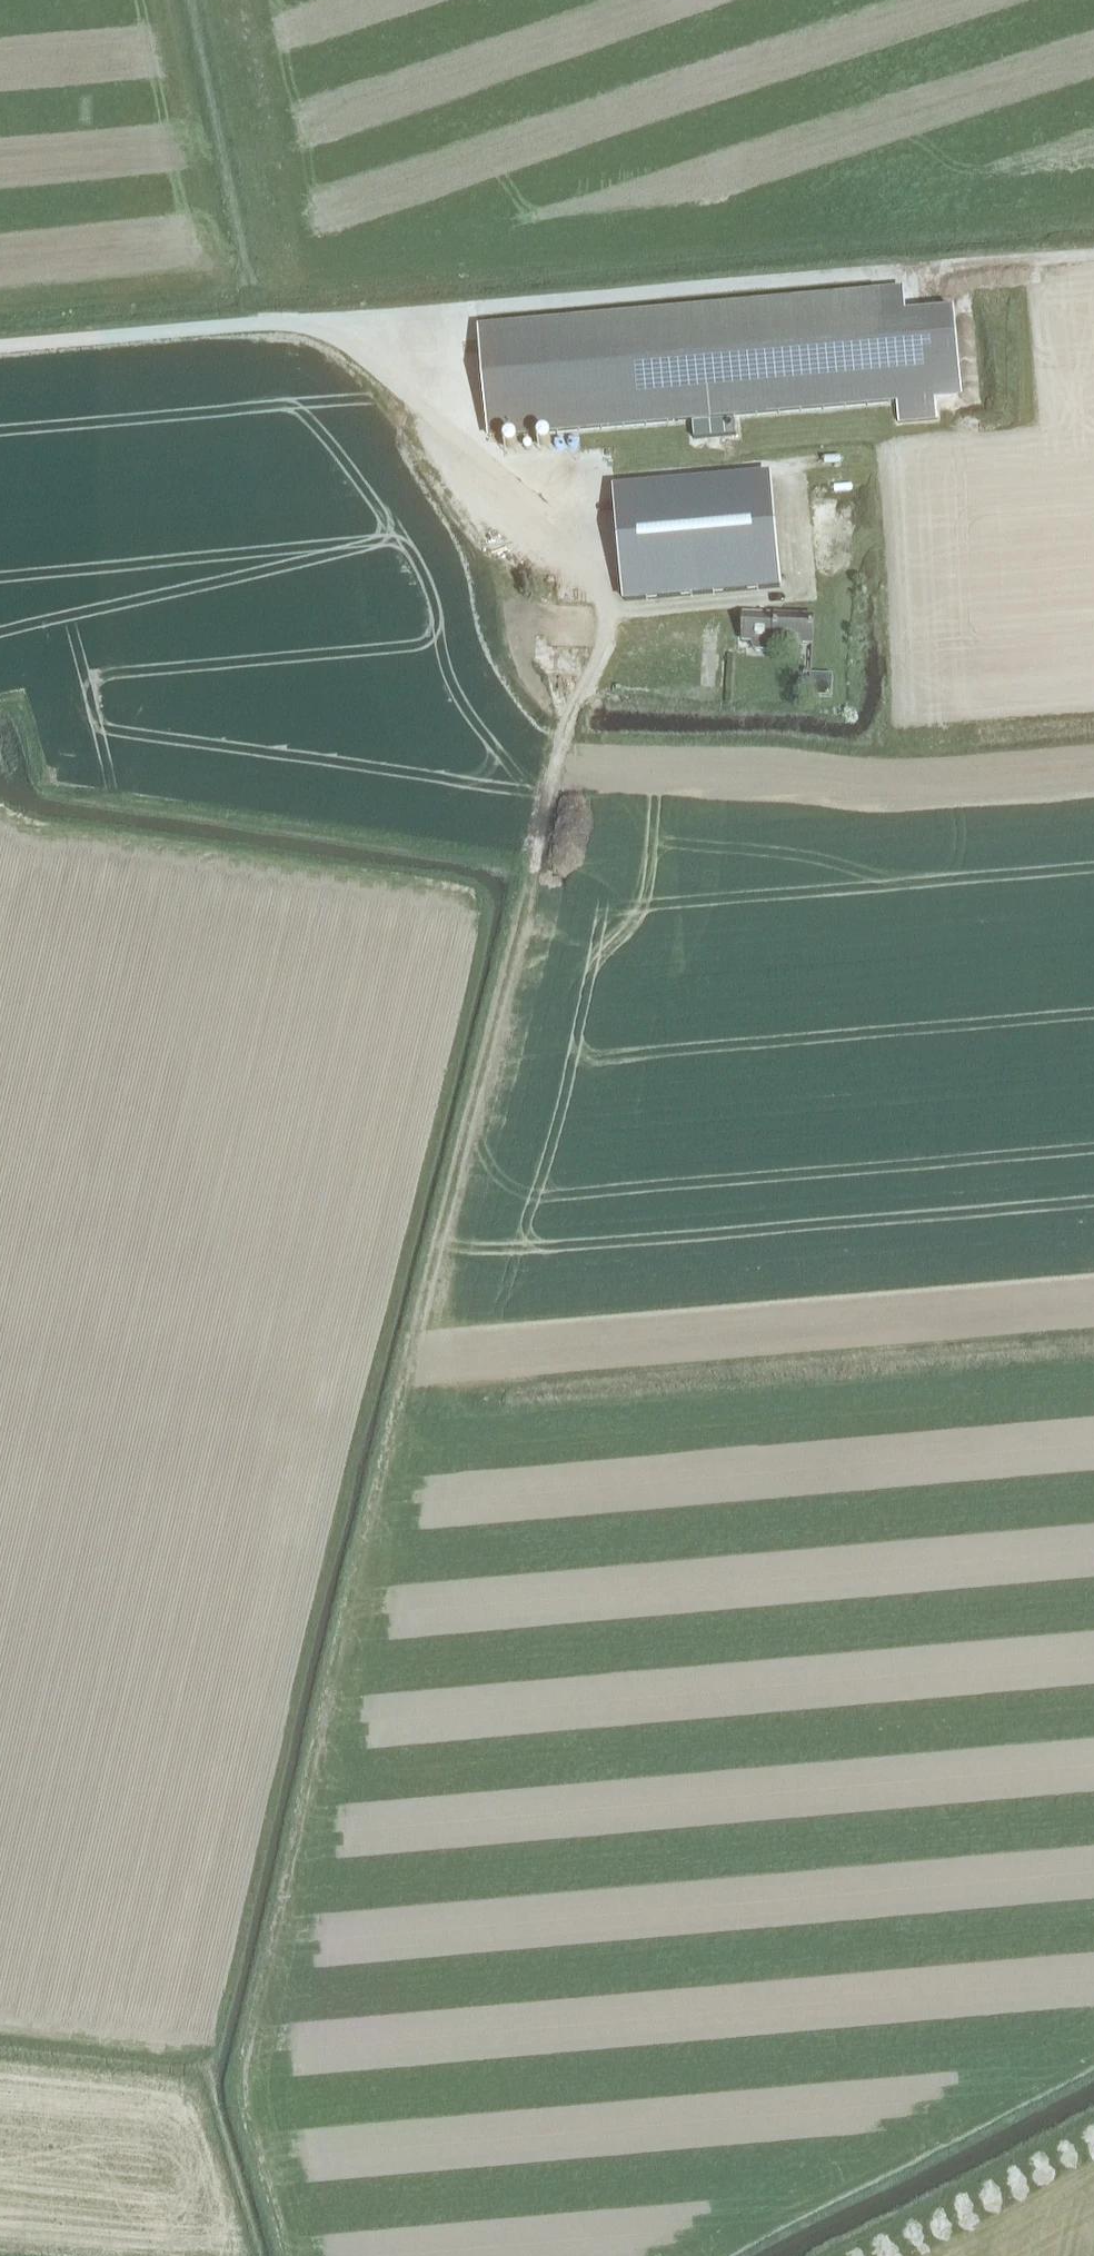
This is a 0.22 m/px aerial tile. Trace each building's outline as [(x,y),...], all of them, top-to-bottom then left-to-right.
[(479,329),(489,438),(895,402),(897,423),(936,419),(934,398),(956,396),(948,313),(904,317),(901,290),(479,329)] [(734,417),(691,421),(693,439),(736,436),(734,417)] [(771,473),(611,487),(622,602),(781,588),(771,473)] [(772,644),(811,646),(813,619),(761,616),(746,616),(745,642),(752,643),(752,647),(756,651),(766,651),(771,648),(772,644)] [(809,673),(808,696),(830,697),(831,674),(809,673)]
